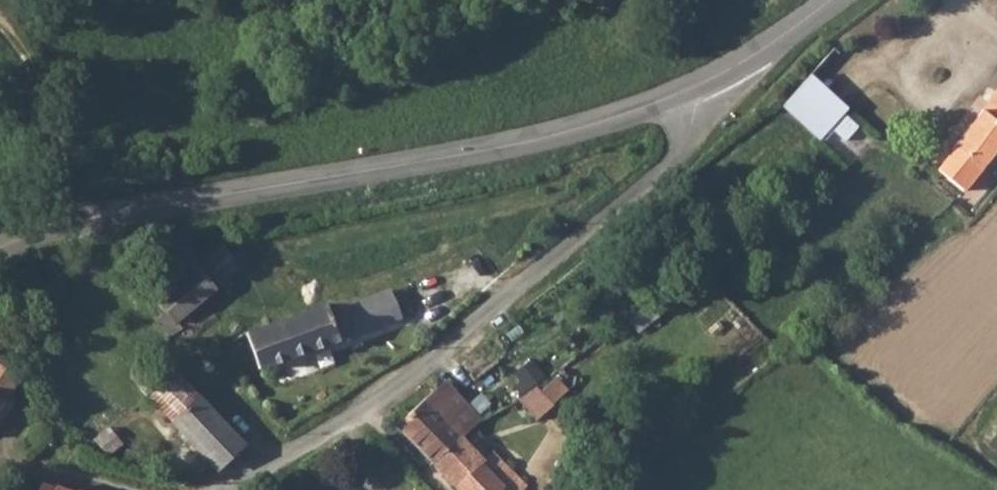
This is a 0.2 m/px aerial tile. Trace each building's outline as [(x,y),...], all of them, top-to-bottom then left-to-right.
[(923,189),(948,211),(996,151),(996,85),(923,189)] [(805,102),(776,128),(808,157),(838,135),(805,102)] [(838,135),(808,157),(815,164),(842,138),(838,135)] [(250,251),(179,296),(181,300),(169,307),(187,335),(190,337),(204,329),(200,321),(267,278),(250,251)] [(351,318),(309,328),(318,363),(359,354),(357,348),(422,332),(421,320),(438,316),(435,303),(353,323),(351,318)] [(318,363),(309,328),(270,339),(279,371),(318,363)] [(495,355),(460,378),(488,405),(520,382),(495,355)] [(181,368),(156,390),(165,403),(192,379),(181,368)] [(523,401),(538,419),(573,390),(558,372),(523,401)] [(192,379),(165,403),(230,479),(258,455),(192,379)] [(19,406),(23,396),(3,383),(0,387),(0,436),(19,406)] [(403,433),(440,467),(468,439),(484,425),(449,385),(403,433)] [(440,467),(466,489),(527,489),(533,484),(506,450),(492,463),(468,439),(440,467)] [(57,483),(45,479),(41,489),(55,489),(57,483)]
